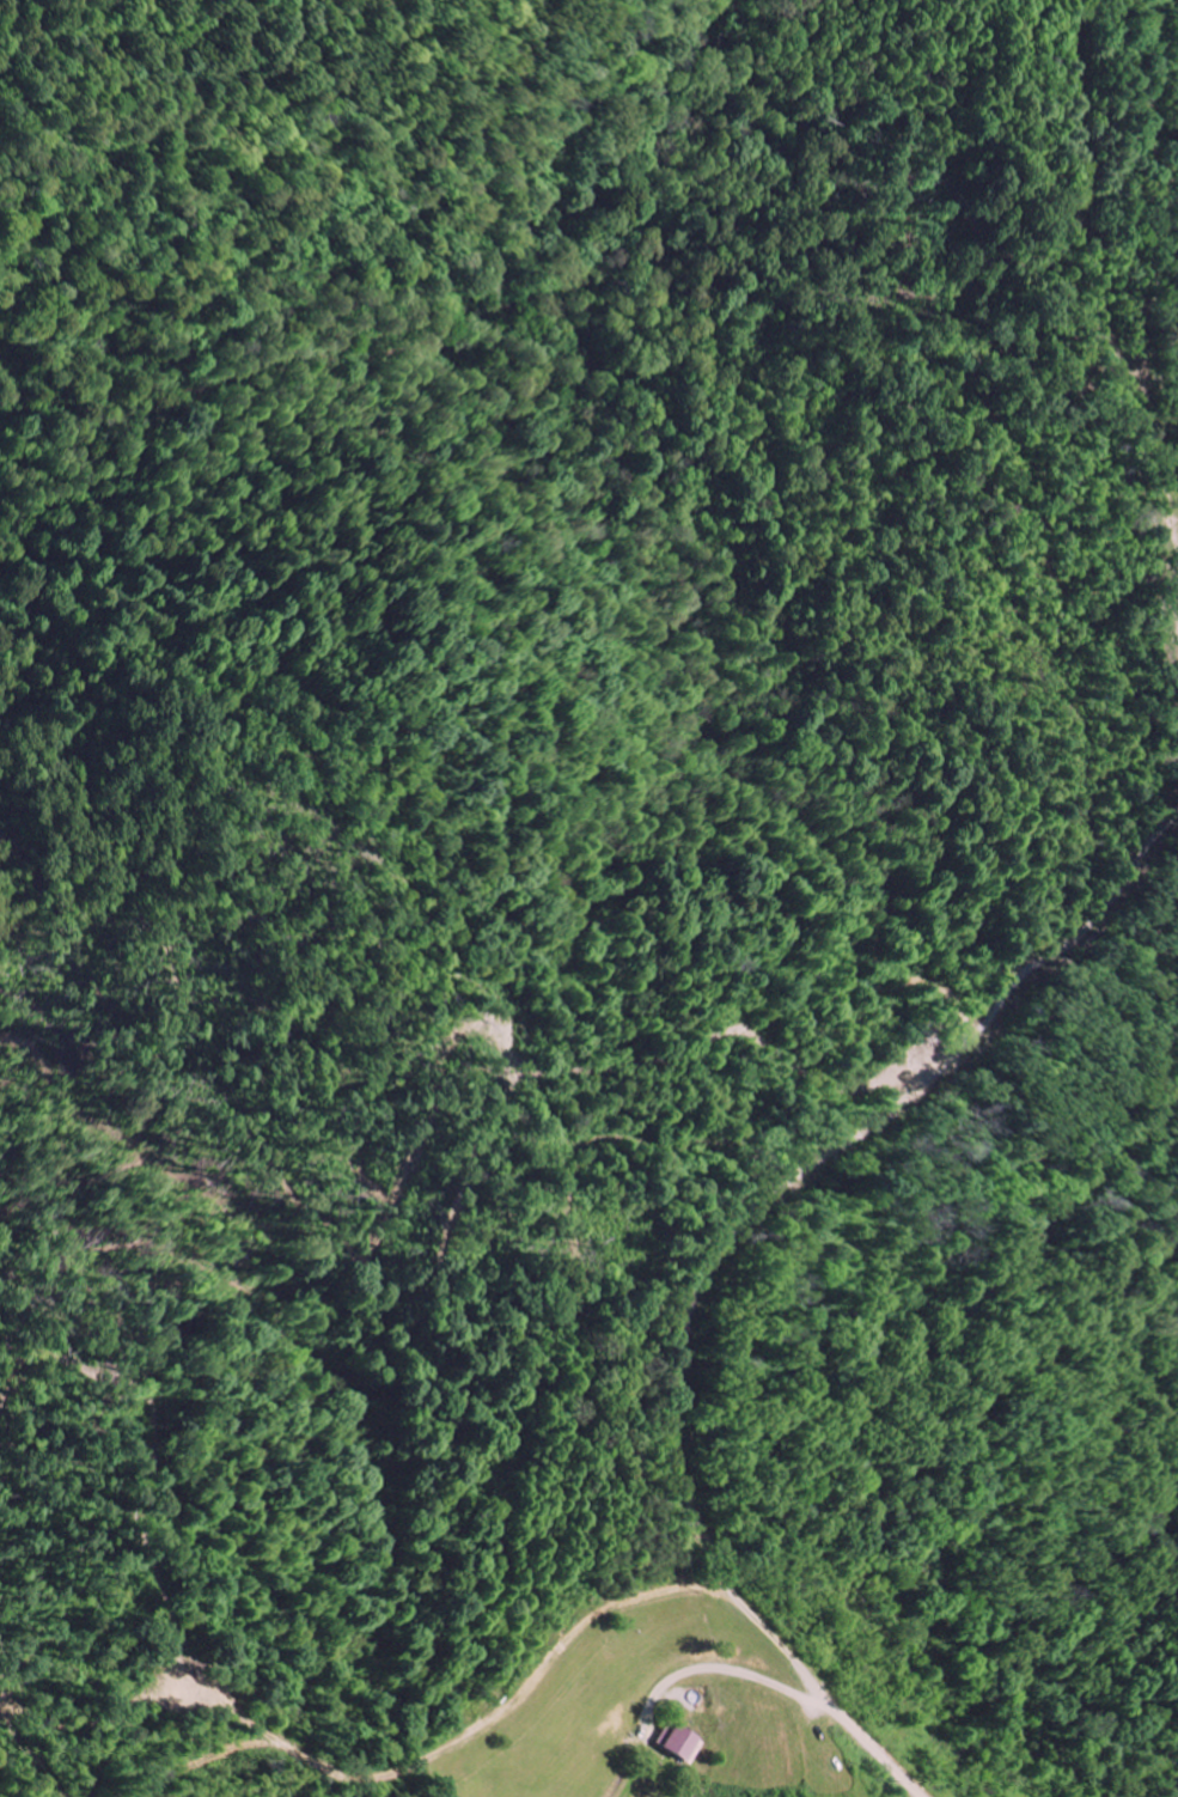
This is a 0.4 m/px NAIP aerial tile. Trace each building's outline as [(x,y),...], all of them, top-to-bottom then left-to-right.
[(662,1748),(691,1764),(704,1740),(676,1724),(662,1748)]
